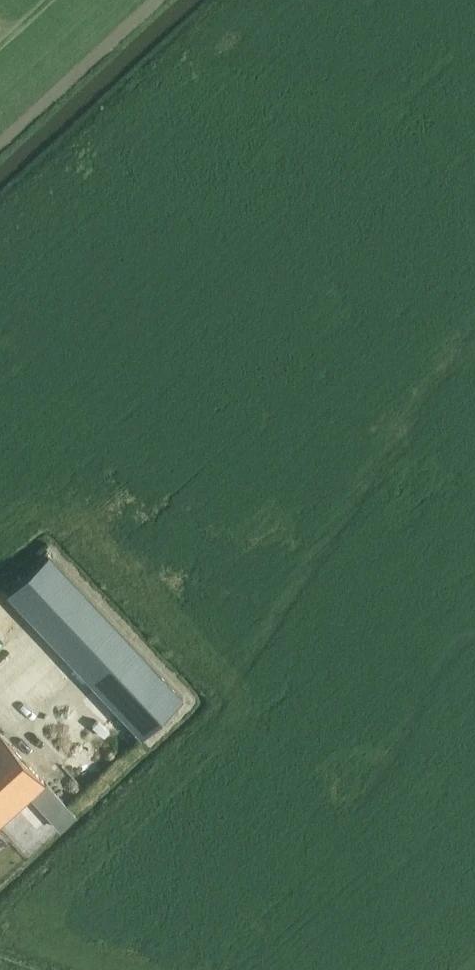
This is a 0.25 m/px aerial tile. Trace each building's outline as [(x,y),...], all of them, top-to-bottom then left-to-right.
[(0,594),(0,650),(32,620),(141,737),(182,699),(48,555),(6,593),(4,591),(0,594)] [(43,785),(0,737),(0,823),(43,785)] [(57,830),(72,816),(62,805),(47,819),(57,830)]
